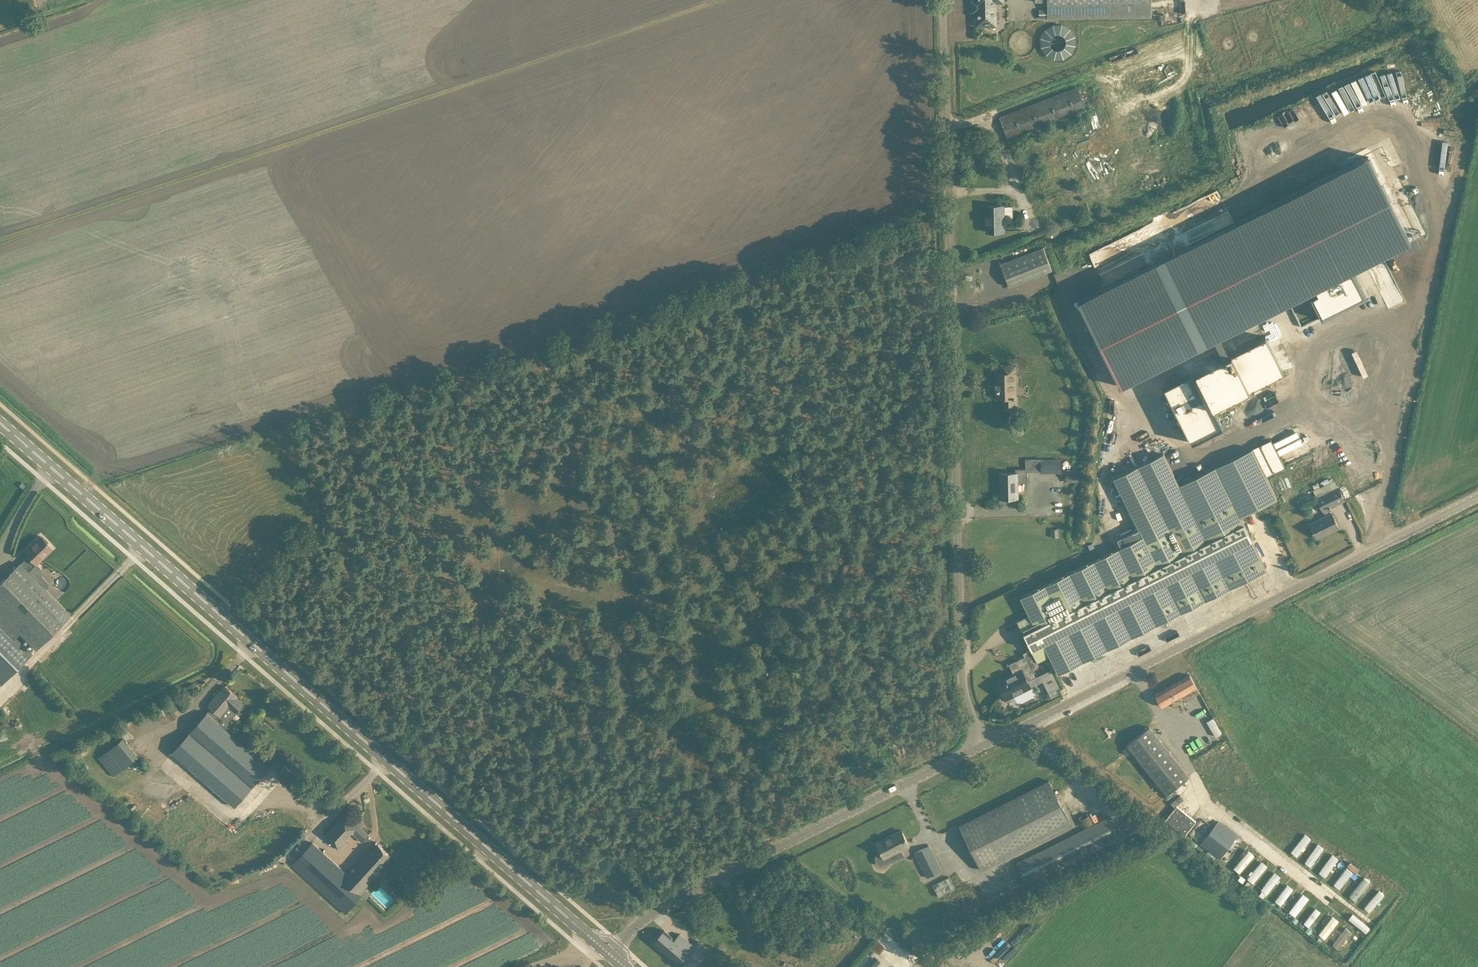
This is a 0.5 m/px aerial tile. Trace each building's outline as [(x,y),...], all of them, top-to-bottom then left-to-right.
[(978,2),(973,2),(973,11),(975,11),(976,26),(996,25),(995,2),(1003,2),(1003,0),(978,0),(978,2)] [(1048,19),(1152,17),(1151,0),(1035,0),(1035,2),(1047,1),(1047,9),(1039,9),(1039,18),(1048,18),(1048,19)] [(1068,62),(1081,32),(1051,20),(1039,49),(1068,62)] [(1000,117),(1003,127),(1008,140),(1021,135),(1086,110),(1077,87),(1000,117)] [(1368,156),(1078,301),(1121,385),(1316,288),(1318,293),(1328,313),(1364,295),(1352,270),(1354,269),(1411,241),(1368,156)] [(1445,169),(1434,180),(1443,189),(1454,178),(1445,169)] [(1394,179),(1401,197),(1411,194),(1405,175),(1394,179)] [(1004,205),(986,206),(987,231),(1004,231),(1004,205)] [(1016,257),(1012,259),(1000,263),(1009,286),(1052,270),(1043,247),(1016,257)] [(1306,303),(1267,320),(1277,345),(1317,329),(1306,303)] [(1265,336),(1164,386),(1192,442),(1223,426),(1213,406),(1283,371),(1265,336)] [(1017,365),(1002,365),(1002,373),(997,373),(997,383),(995,383),(995,389),(997,389),(997,397),(1004,397),(1004,407),(1018,407),(1018,396),(1016,396),(1017,365)] [(1030,614),(1017,621),(1023,633),(1031,648),(1036,659),(1037,661),(1050,655),(1059,673),(1132,636),(1205,600),(1267,569),(1241,516),(1260,507),(1265,504),(1266,504),(1275,500),(1277,498),(1266,475),(1284,466),(1271,439),(1252,448),(1180,484),(1175,474),(1174,473),(1165,454),(1164,452),(1113,478),(1138,528),(1117,539),(1120,545),(1121,546),(1095,560),(1021,596),(1028,612),(1030,614)] [(1041,459),(1041,471),(1041,473),(1062,472),(1062,471),(1062,459),(1042,459),(1041,459)] [(1018,473),(1016,473),(1009,473),(999,473),(1000,498),(1001,504),(1010,503),(1010,497),(1018,497),(1018,482),(1027,481),(1027,480),(1027,471),(1027,468),(1026,468),(1018,468),(1018,473)] [(1066,471),(1066,479),(1066,482),(1079,482),(1079,471),(1066,471)] [(1338,486),(1316,497),(1325,515),(1309,523),(1317,538),(1339,527),(1329,508),(1345,500),(1338,486)] [(1278,549),(1287,546),(1280,527),(1271,530),(1278,549)] [(28,555),(20,563),(37,580),(41,576),(41,568),(36,563),(52,547),(40,536),(24,552),(28,555)] [(20,563),(0,582),(0,686),(30,656),(13,639),(19,633),(35,649),(71,615),(37,580),(20,563)] [(1028,663),(1036,659),(1031,648),(1023,653),(1025,656),(1009,664),(1014,673),(1006,677),(997,681),(998,684),(996,685),(999,692),(1001,691),(1005,699),(1031,686),(1028,680),(1035,677),(1033,672),(1028,663)] [(1184,701),(1200,692),(1190,674),(1155,694),(1162,707),(1171,702),(1174,707),(1180,704),(1182,707),(1186,705),(1184,701)] [(174,753),(235,807),(268,769),(275,761),(229,722),(237,712),(236,711),(243,703),(236,697),(238,696),(226,685),(219,693),(209,705),(213,708),(174,753)] [(998,706),(994,716),(1004,720),(1007,710),(998,706)] [(1214,717),(1207,721),(1215,736),(1223,732),(1214,717)] [(1126,745),(1127,746),(1122,750),(1126,755),(1131,751),(1165,794),(1187,776),(1148,727),(1126,745)] [(1201,752),(1221,742),(1218,735),(1198,746),(1201,752)] [(126,737),(98,756),(112,776),(132,763),(134,766),(141,761),(126,737)] [(959,825),(965,836),(982,870),(1072,825),(1049,780),(959,825)] [(1184,835),(1187,832),(1196,820),(1177,805),(1165,819),(1184,835)] [(339,821),(325,836),(338,848),(358,825),(346,814),(339,821)] [(1016,862),(1028,884),(1118,839),(1107,817),(1016,862)] [(1216,854),(1233,831),(1218,821),(1201,842),(1216,854)] [(876,842),(880,850),(878,851),(878,852),(877,853),(876,854),(876,855),(875,856),(875,857),(875,858),(875,859),(875,860),(876,861),(876,862),(877,863),(878,864),(878,865),(879,865),(880,865),(882,866),(883,866),(884,866),(885,865),(886,865),(904,856),(901,849),(909,845),(901,830),(876,842)] [(313,842),(294,864),(323,890),(347,911),(362,895),(360,894),(365,888),(376,876),(369,869),(370,866),(362,859),(351,870),(348,874),(313,842)] [(363,857),(362,859),(370,866),(369,869),(376,876),(381,870),(379,868),(384,862),(391,855),(379,844),(372,851),(370,849),(363,857)] [(914,853),(927,878),(942,870),(929,845),(914,853)] [(1251,849),(1234,867),(1240,872),(1256,854),(1251,849)] [(1247,878),(1253,883),(1269,865),(1264,860),(1247,878)] [(1268,894),(1282,875),(1275,870),(1261,890),(1268,894)] [(933,884),(940,896),(957,887),(950,875),(933,884)] [(1288,882),(1275,901),(1282,905),(1295,887),(1288,882)] [(1290,912),(1297,916),(1310,896),(1303,892),(1290,912)] [(1316,906),(1304,923),(1310,927),(1322,910),(1316,906)] [(1367,933),(1372,927),(1355,912),(1350,918),(1367,933)] [(696,947),(688,940),(680,933),(675,939),(664,929),(653,942),(680,965),(687,958),(696,947)]
